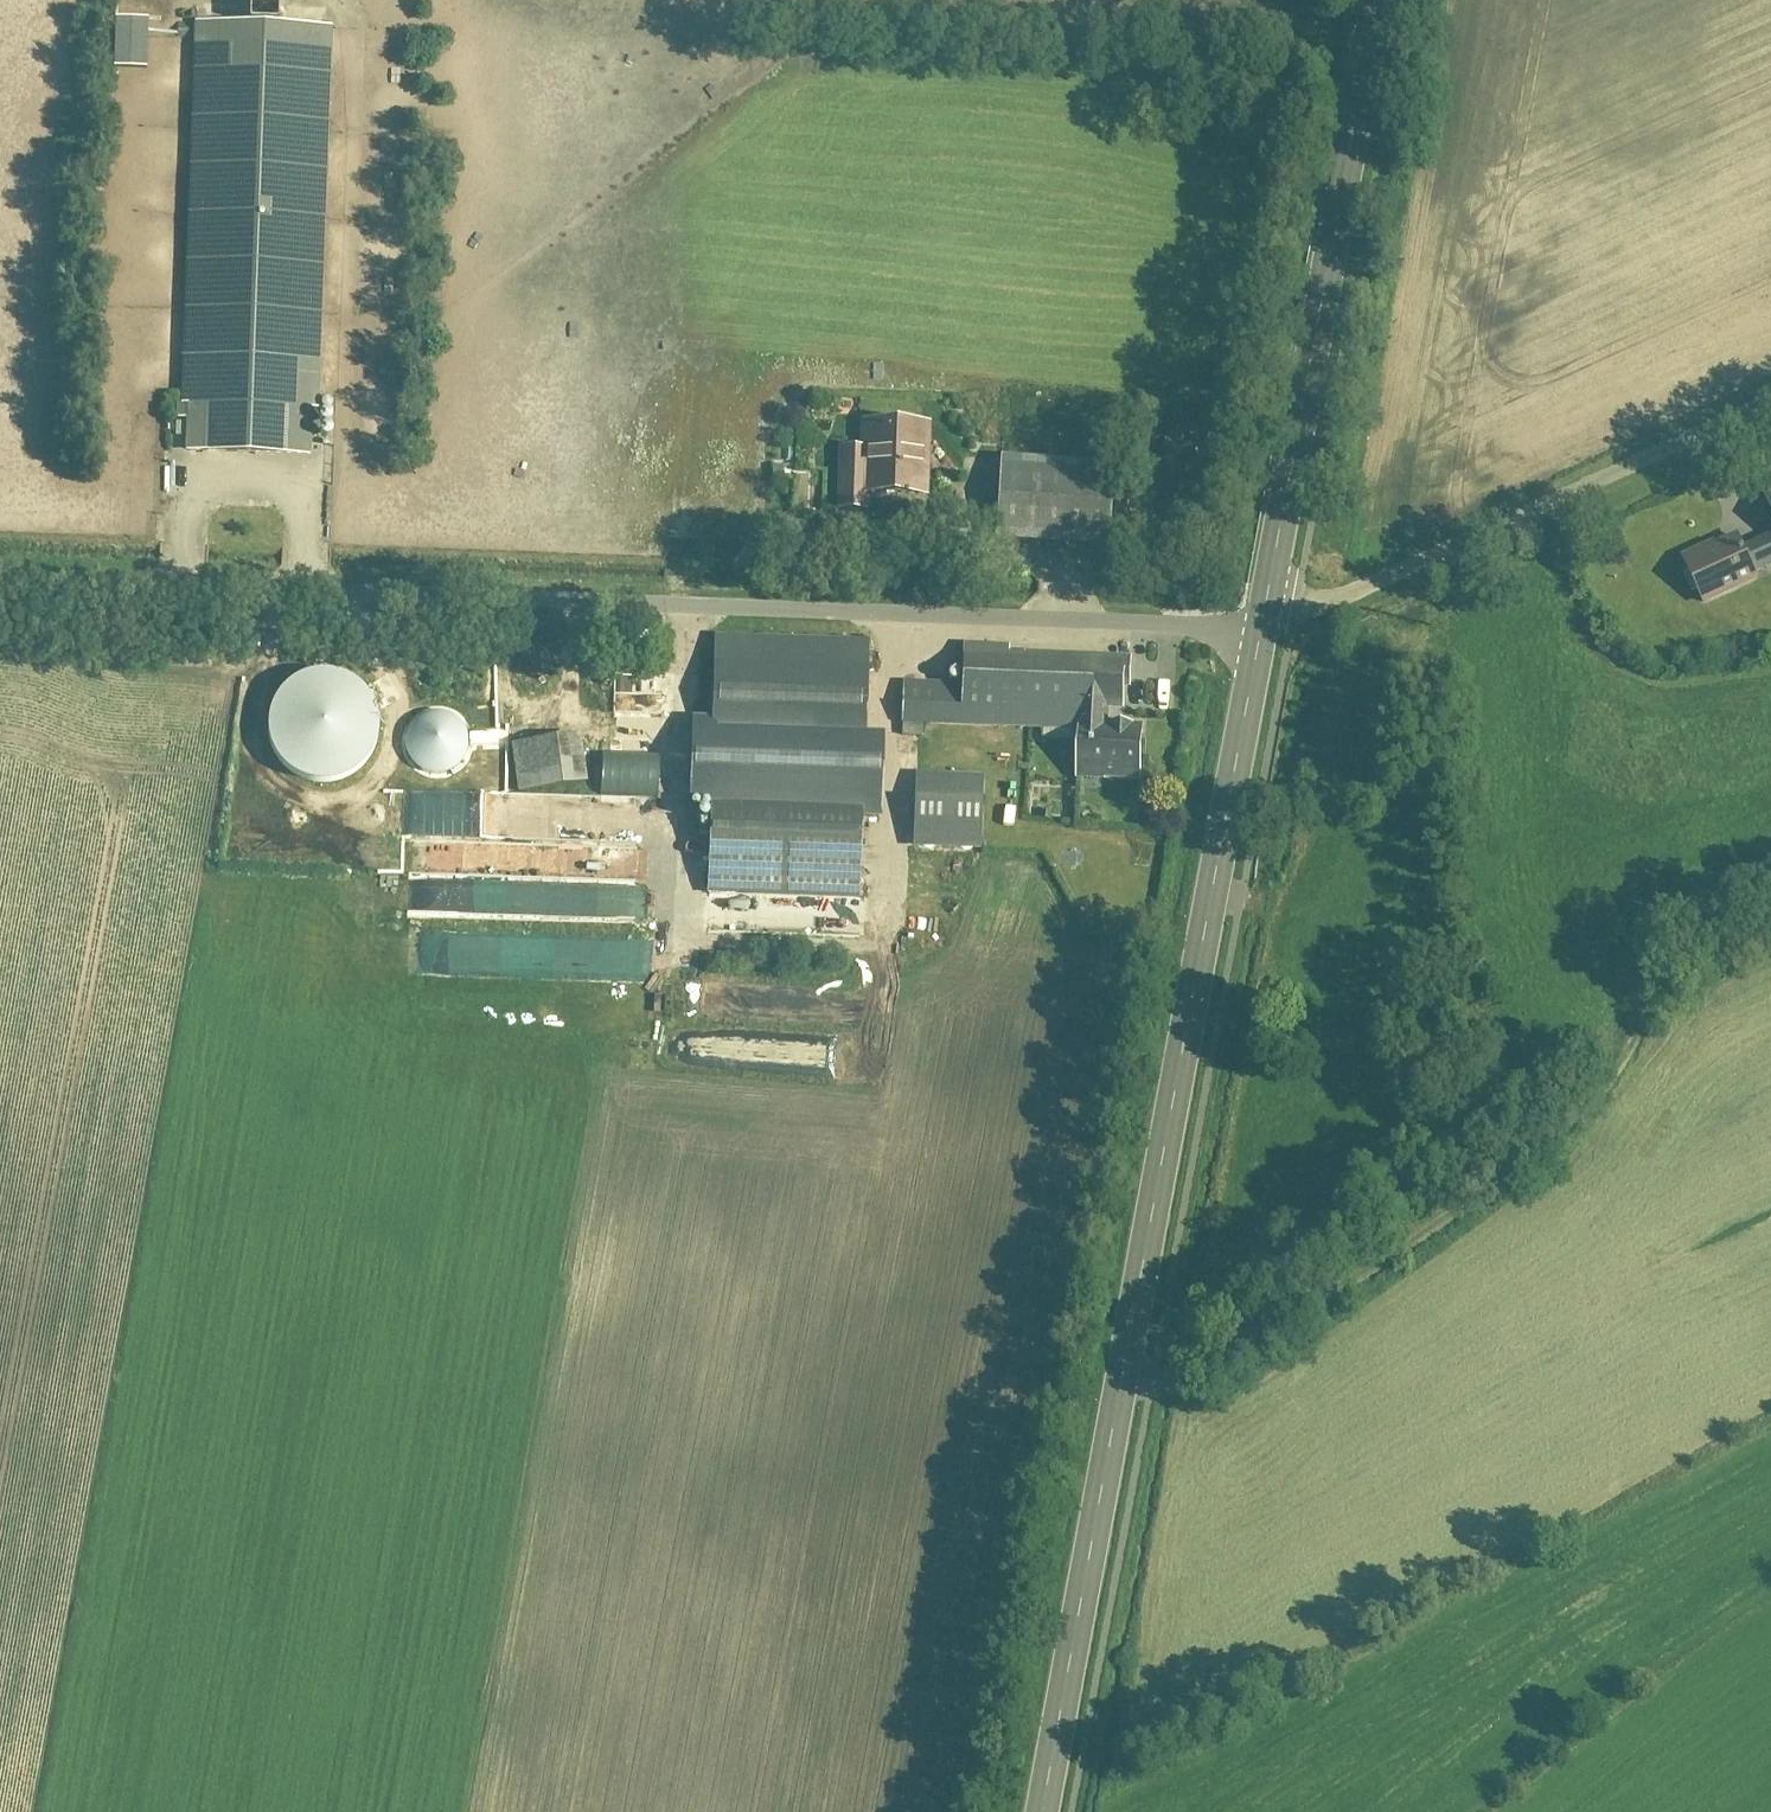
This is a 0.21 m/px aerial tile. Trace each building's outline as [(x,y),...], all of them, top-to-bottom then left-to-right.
[(262,0),(261,27),(198,25),(185,454),(323,458),(336,29),(291,28),(291,1),(262,0)] [(122,21),(119,73),(153,75),(156,23),(122,21)] [(889,514),(890,496),(934,499),(939,420),(873,416),(871,448),(841,446),(837,511),(889,514)] [(1002,456),(996,538),(1115,546),(1120,464),(1002,456)] [(1755,572),(1770,565),(1770,539),(1748,550),(1740,534),(1677,564),(1700,613),(1761,584),(1755,572)] [(721,644),(717,748),(859,754),(863,649),(721,644)] [(963,644),(962,686),(908,684),(906,725),(986,729),(986,723),(1080,726),(1078,783),(1150,786),(1152,722),(1127,721),(1130,650),(963,644)] [(504,748),(510,796),(592,785),(586,737),(504,748)] [(719,802),(716,891),(860,896),(864,808),(719,802)]
